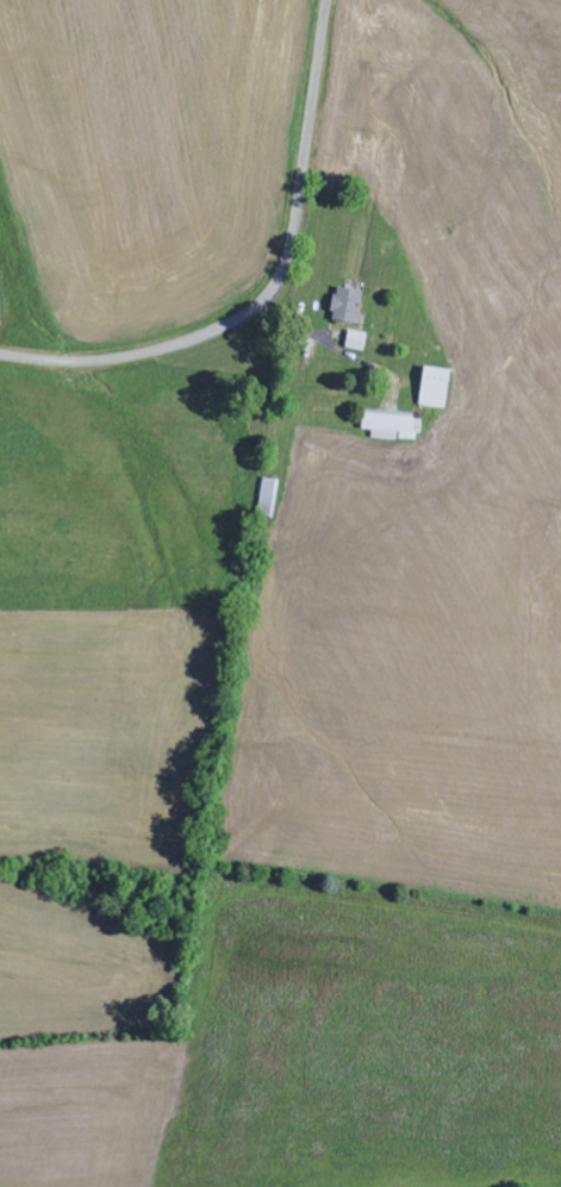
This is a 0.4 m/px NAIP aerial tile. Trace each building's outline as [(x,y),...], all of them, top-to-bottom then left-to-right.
[(367,293),(341,287),(335,318),(360,324),(367,293)] [(368,352),(370,334),(352,332),(350,350),(368,352)] [(451,410),(455,371),(428,368),(424,407),(451,410)] [(374,439),(423,442),(424,417),(367,414),(366,430),(375,431),(374,439)]
